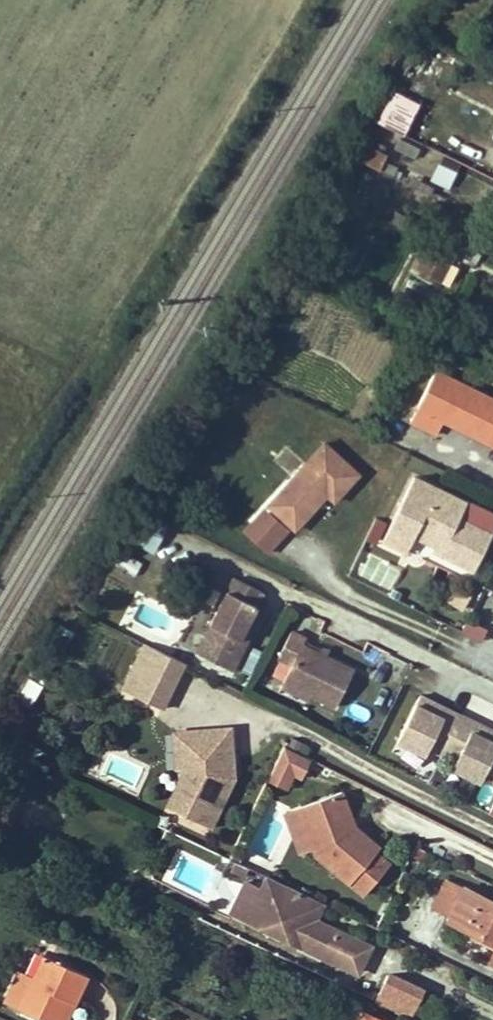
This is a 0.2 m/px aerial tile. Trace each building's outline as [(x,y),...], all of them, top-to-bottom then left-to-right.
[(428,82),(414,75),(398,107),(411,114),(428,82)] [(416,158),(421,148),(400,138),(396,147),(416,158)] [(379,170),(387,154),(368,145),(361,160),(379,170)] [(448,188),(455,168),(435,160),(428,180),(448,188)] [(460,243),(454,258),(472,266),(479,251),(460,243)] [(425,248),(415,269),(440,280),(450,259),(425,248)] [(436,370),(415,412),(410,421),(436,434),(443,421),(458,428),(462,420),(492,436),(492,398),(436,370)] [(492,445),(492,436),(462,420),(458,428),(492,445)] [(307,463),(292,479),(268,504),(295,530),(328,494),(334,500),(359,473),(327,443),(307,463)] [(288,445),(273,461),(292,479),(307,463),(288,445)] [(412,474),(379,539),(403,550),(411,533),(441,547),(438,553),(472,569),(490,533),(457,517),(465,501),(412,474)] [(249,500),(241,509),(263,530),(271,521),(249,500)] [(263,530),(241,509),(228,523),(250,544),(263,530)] [(152,551),(165,524),(147,515),(133,542),(152,551)] [(372,518),(364,540),(375,544),(383,522),(372,518)] [(350,570),(388,590),(400,568),(362,548),(350,570)] [(439,597),(459,607),(471,585),(451,574),(439,597)] [(255,605),(226,590),(196,651),(232,668),(246,641),(239,637),(255,605)] [(262,608),(255,605),(239,637),(246,641),(262,608)] [(482,638),(486,625),(465,618),(461,631),(482,638)] [(312,690),(337,702),(355,667),(305,642),(308,635),(293,628),(280,654),(294,661),(286,677),(312,690)] [(185,660),(144,640),(121,685),(162,706),(185,660)] [(26,677),(18,693),(33,700),(40,683),(26,677)] [(308,698),(312,690),(286,677),(282,685),(308,698)] [(421,696),(416,706),(442,719),(447,709),(421,696)] [(462,716),(447,709),(442,719),(416,706),(399,741),(426,754),(428,749),(432,741),(446,748),(462,716)] [(492,758),(492,743),(472,734),(477,723),(462,716),(446,748),(460,755),(457,763),(454,769),(482,782),(492,758)] [(199,737),(236,741),(238,727),(189,722),(183,767),(190,768),(195,768),(199,740),(199,737)] [(472,734),(492,743),(492,731),(477,723),(472,734)] [(194,776),(180,811),(211,825),(234,776),(236,759),(234,758),(236,741),(199,737),(199,740),(195,768),(194,776)] [(446,748),(432,741),(428,749),(442,755),(446,748)] [(283,744),(270,772),(288,781),(292,772),(301,775),(311,757),(283,744)] [(442,755),(457,763),(460,755),(446,748),(442,755)] [(180,811),(194,776),(195,768),(190,768),(172,807),(180,811)] [(288,781),(270,772),(267,778),(285,787),(288,781)] [(363,826),(348,788),(303,805),(318,846),(321,853),(367,892),(392,860),(380,850),(385,844),(363,826)] [(318,846),(303,805),(292,809),(307,851),(318,846)] [(232,912),(260,926),(271,922),(285,929),(289,940),(302,946),(306,937),(325,946),(321,955),(358,972),(370,946),(314,920),(323,902),(268,876),(261,890),(246,883),(232,912)] [(477,941),(492,948),(492,901),(466,887),(449,920),(470,930),(480,935),(477,941)] [(287,939),(289,940),(285,929),(271,922),(260,926),(287,939)] [(470,930),(467,936),(477,941),(480,935),(470,930)] [(325,946),(306,937),(302,946),(321,955),(325,946)] [(44,956),(19,1010),(41,1019),(60,1019),(69,1001),(75,1003),(87,976),(44,956)] [(411,1015),(423,982),(384,968),(372,1001),(411,1015)] [(69,1001),(60,1019),(67,1019),(75,1003),(69,1001)]
